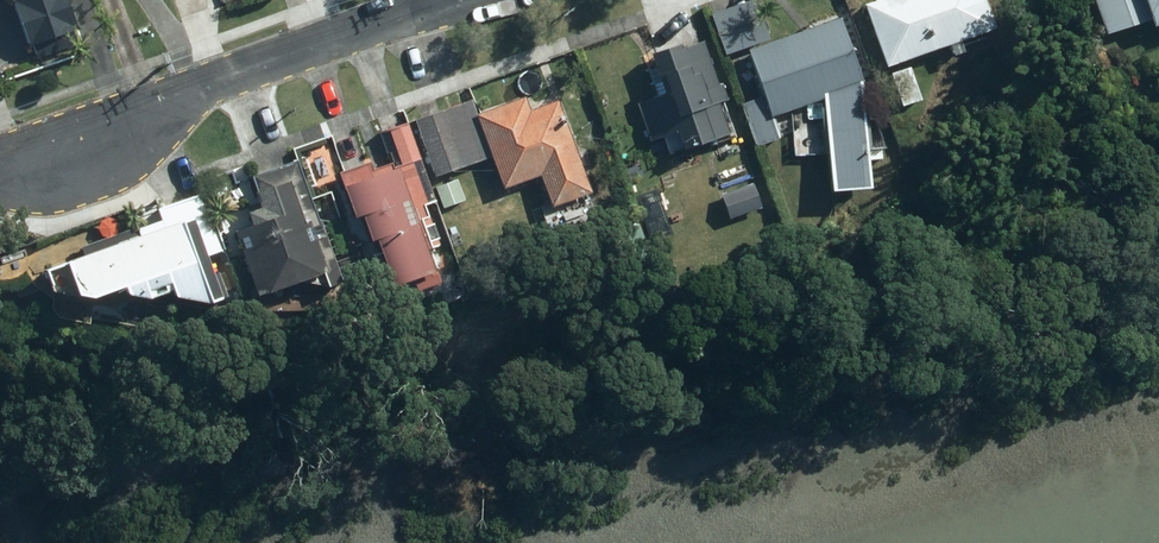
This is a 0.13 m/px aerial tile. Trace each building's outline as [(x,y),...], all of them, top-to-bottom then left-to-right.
[(11,2),(28,50),(77,33),(66,0),(18,0),(11,2)] [(711,5),(727,52),(772,36),(760,0),(724,0),(711,5)] [(862,4),(882,63),(944,41),(948,53),(958,50),(954,38),(988,26),(979,0),(874,0),(862,4)] [(1150,23),(1158,20),(1158,0),(1094,0),(1105,32),(1148,17),(1150,23)] [(762,95),(740,103),(755,145),(805,126),(797,105),(828,94),(832,187),(871,187),(862,81),(839,15),(746,50),(762,95)] [(715,86),(699,42),(676,49),(674,43),(645,53),(659,93),(635,101),(648,139),(672,131),(678,149),(725,133),(715,103),(725,99),(720,84),(715,86)] [(468,101),(413,120),(432,175),(489,156),(499,186),(536,172),(547,203),(585,191),(554,101),(525,111),(521,98),(472,115),(468,101)] [(417,158),(405,124),(386,131),(399,164),(388,168),(387,163),(368,169),(365,161),(335,172),(350,215),(355,214),(364,241),(368,239),(384,287),(431,271),(423,248),(438,243),(409,161),(417,158)] [(330,265),(294,163),(252,177),(257,190),(249,193),(255,211),(244,215),(247,224),(229,230),(251,293),(330,265)] [(463,202),(455,177),(429,186),(438,210),(463,202)] [(748,184),(719,194),(727,216),(756,206),(748,184)] [(220,248),(200,194),(156,210),(158,217),(134,225),(137,234),(58,263),(69,294),(82,296),(116,285),(119,293),(139,297),(136,289),(161,280),(166,295),(201,301),(215,296),(200,255),(220,248)]
